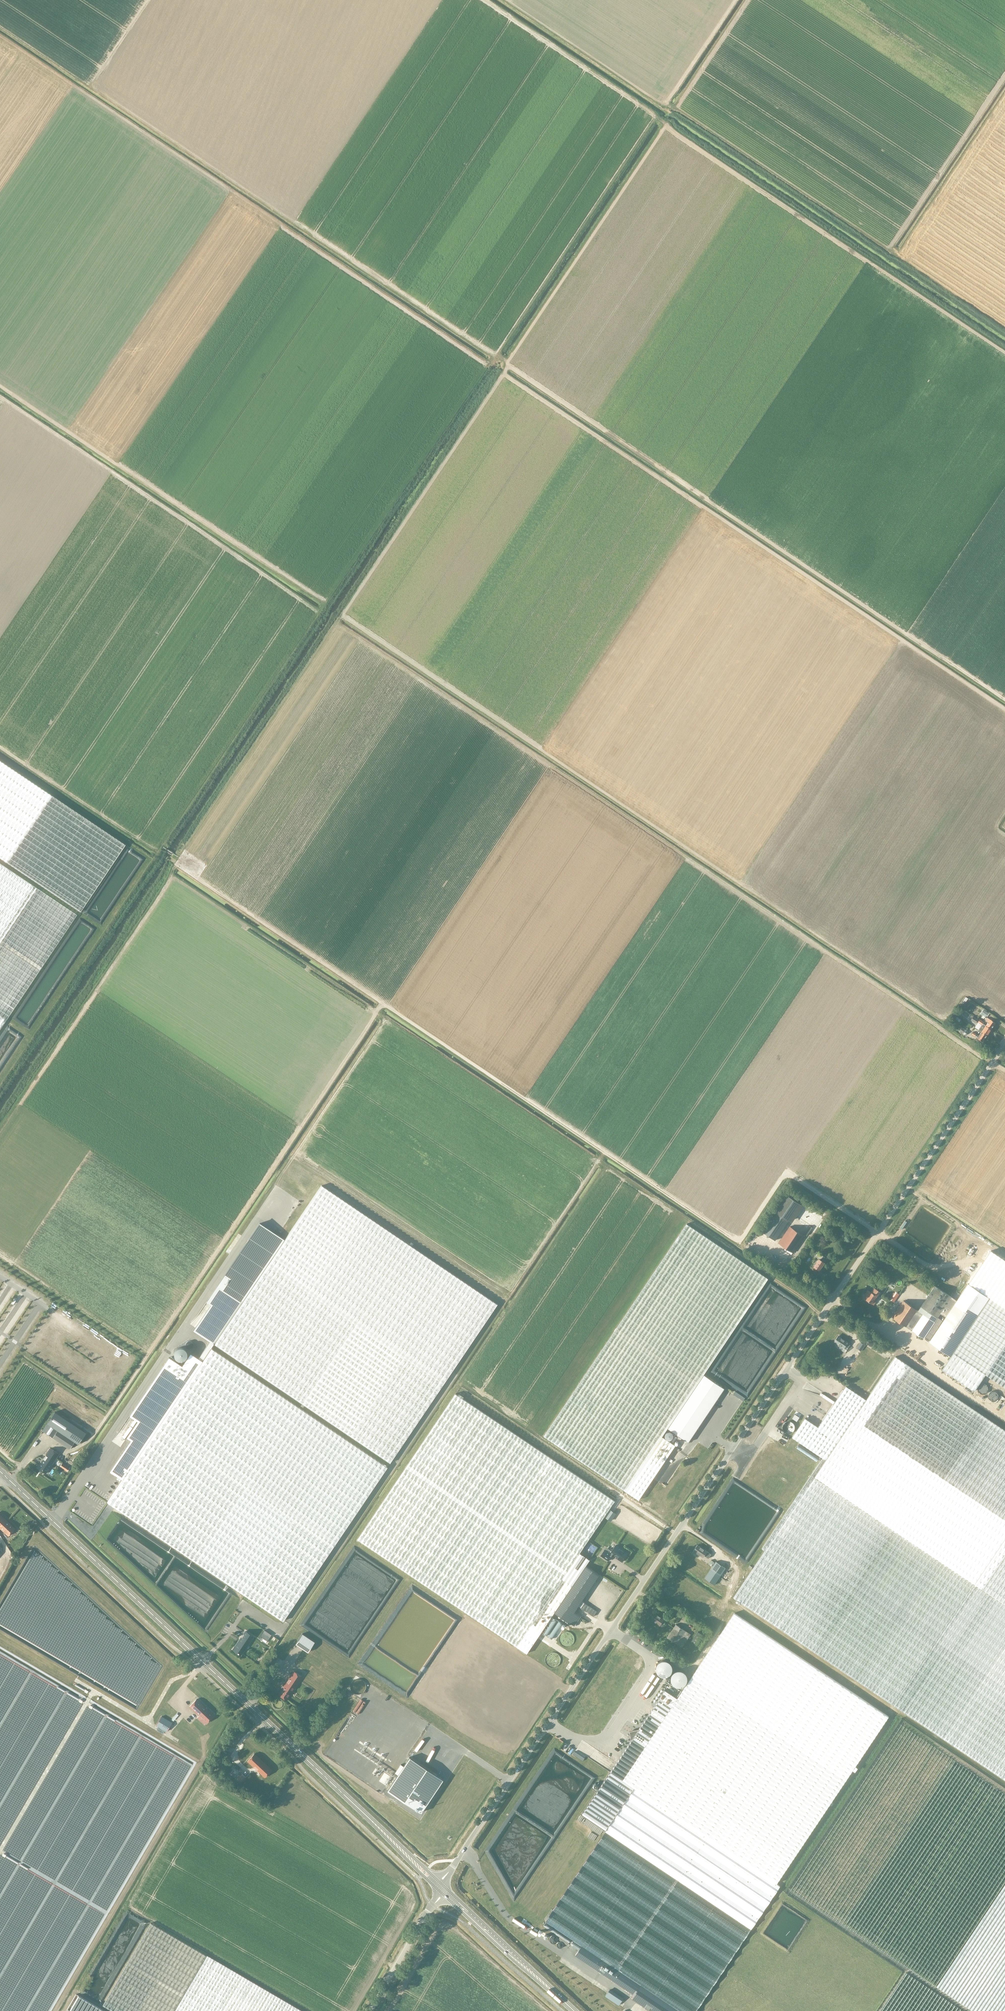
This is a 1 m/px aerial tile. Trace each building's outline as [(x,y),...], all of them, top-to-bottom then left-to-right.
[(80,912),(125,845),(0,761),(0,858),(80,912)] [(77,915),(0,863),(0,1030),(77,915)] [(995,1023),(990,1019),(990,1020),(987,1018),(986,1020),(988,1022),(986,1026),(991,1029),(995,1023)] [(986,1026),(983,1024),(982,1025),(978,1030),(981,1032),(987,1035),(991,1029),(986,1026)] [(982,1042),(987,1035),(981,1032),(977,1038),(982,1042)] [(283,1621),(387,1467),(212,1348),(215,1344),(390,1463),(497,1305),(321,1186),(285,1241),(259,1225),(217,1286),(207,1302),(211,1304),(193,1330),(210,1341),(208,1345),(198,1358),(191,1353),(182,1366),(169,1357),(130,1415),(138,1420),(127,1437),(131,1440),(120,1456),(121,1457),(111,1471),(123,1479),(108,1502),(283,1621)] [(762,1232),(775,1240),(800,1204),(787,1195),(777,1211),(762,1232)] [(796,1220),(795,1223),(804,1228),(806,1225),(796,1220)] [(686,1224),(544,1436),(639,1500),(675,1445),(662,1436),(668,1428),(688,1442),(724,1389),(704,1374),(768,1279),(686,1224)] [(790,1227),(779,1243),(793,1253),(804,1236),(790,1227)] [(968,1284),(989,1298),(1004,1308),(1004,1260),(991,1251),(968,1284)] [(824,1263),(827,1259),(820,1254),(817,1258),(819,1259),(814,1267),(819,1270),(824,1263)] [(945,1317),(929,1342),(950,1356),(989,1298),(968,1284),(957,1300),(951,1297),(940,1314),(945,1317)] [(935,1286),(918,1311),(903,1301),(892,1317),(924,1338),(940,1314),(951,1297),(935,1286)] [(868,1290),(865,1294),(868,1297),(866,1300),(871,1303),(876,1296),(875,1295),(878,1291),(874,1288),(871,1292),(868,1290)] [(989,1298),(950,1356),(950,1357),(942,1369),(974,1391),(1004,1345),(1004,1308),(989,1298)] [(775,1330),(772,1333),(775,1335),(772,1339),(776,1342),(784,1332),(780,1329),(777,1332),(775,1330)] [(838,1336),(834,1342),(837,1343),(835,1346),(845,1353),(848,1347),(850,1344),(848,1342),(838,1336)] [(861,1342),(857,1348),(861,1351),(865,1345),(861,1342)] [(987,1372),(985,1374),(1004,1387),(1004,1345),(987,1372)] [(186,1355),(186,1353),(186,1352),(186,1351),(185,1350),(184,1349),(183,1348),(182,1348),(181,1347),(180,1347),(178,1348),(177,1348),(176,1349),(175,1350),(175,1351),(174,1352),(174,1353),(174,1355),(175,1356),(175,1357),(176,1358),(177,1359),(178,1359),(180,1360),(181,1360),(182,1359),(183,1359),(184,1358),(185,1357),(186,1356),(186,1355)] [(733,1597),(1004,1779),(1004,1430),(895,1357),(866,1400),(846,1386),(818,1427),(805,1418),(792,1437),(822,1458),(762,1548),(765,1550),(733,1597)] [(725,1368),(724,1372),(733,1381),(733,1383),(738,1388),(739,1388),(742,1392),(744,1390),(745,1391),(751,1392),(755,1388),(755,1385),(757,1383),(757,1378),(757,1371),(755,1371),(751,1366),(748,1366),(745,1363),(731,1362),(725,1368)] [(455,1394),(358,1539),(517,1646),(527,1653),(541,1632),(554,1613),(574,1626),(581,1616),(574,1611),(599,1575),(576,1559),(615,1501),(455,1394)] [(70,1449),(75,1442),(78,1444),(86,1433),(55,1412),(42,1431),(70,1449)] [(791,1422),(789,1421),(787,1422),(786,1422),(784,1423),(783,1425),(783,1427),(783,1429),(783,1431),(785,1432),(786,1433),(788,1434),(790,1433),(792,1433),(793,1432),(794,1430),(795,1428),(795,1426),(794,1424),(793,1423),(791,1422)] [(669,1431),(668,1431),(667,1431),(666,1432),(666,1433),(665,1433),(665,1434),(665,1435),(665,1436),(665,1437),(666,1438),(667,1439),(668,1439),(669,1439),(670,1439),(671,1439),(672,1439),(672,1438),(673,1437),(673,1436),(673,1435),(673,1434),(673,1433),(672,1432),(671,1431),(670,1431),(669,1431)] [(51,1448),(37,1468),(46,1473),(59,1454),(51,1448)] [(63,1463),(60,1466),(67,1471),(69,1467),(63,1463)] [(610,1510),(606,1517),(612,1521),(617,1514),(610,1510)] [(8,1536),(15,1528),(0,1514),(0,1528),(8,1536)] [(606,1547),(605,1550),(601,1556),(608,1561),(612,1555),(622,1562),(628,1553),(616,1545),(612,1551),(606,1547)] [(711,1554),(707,1551),(697,1545),(693,1551),(703,1557),(704,1555),(709,1558),(711,1554)] [(726,1568),(716,1562),(711,1570),(720,1576),(726,1568)] [(581,1814),(606,1830),(634,1788),(776,1883),(888,1716),(734,1613),(677,1698),(665,1690),(639,1728),(630,1730),(631,1739),(581,1814)] [(664,1624),(666,1621),(663,1620),(664,1619),(654,1613),(650,1619),(660,1625),(661,1623),(664,1624)] [(553,1617),(543,1633),(553,1639),(561,1626),(564,1628),(566,1624),(559,1620),(552,1631),(550,1629),(557,1619),(553,1617)] [(677,1644),(685,1631),(676,1624),(667,1637),(677,1644)] [(241,1637),(233,1649),(237,1652),(238,1653),(239,1653),(241,1654),(253,1637),(245,1631),(244,1634),(243,1634),(241,1637)] [(685,1631),(677,1644),(682,1647),(691,1634),(685,1631)] [(697,1646),(703,1636),(697,1632),(691,1641),(697,1646)] [(315,1642),(302,1634),(295,1644),(308,1652),(315,1642)] [(316,1648),(313,1653),(326,1662),(329,1657),(316,1648)] [(669,1675),(670,1674),(671,1673),(672,1671),(672,1670),(673,1668),(672,1667),(672,1665),(671,1664),(670,1662),(669,1661),(668,1661),(666,1660),(665,1660),(663,1660),(661,1661),(660,1661),(659,1662),(658,1663),(657,1665),(656,1666),(656,1668),(656,1670),(657,1671),(658,1672),(659,1674),(660,1675),(661,1676),(663,1676),(664,1676),(666,1676),(667,1676),(669,1675)] [(641,1679),(646,1672),(643,1670),(638,1677),(641,1679)] [(684,1671),(682,1671),(681,1670),(679,1670),(678,1670),(676,1671),(675,1671),(673,1672),(672,1674),(672,1675),(671,1676),(671,1678),(671,1680),(672,1681),(672,1683),(673,1684),(675,1685),(676,1686),(678,1686),(679,1686),(681,1686),(682,1686),(684,1685),(685,1684),(686,1683),(687,1681),(687,1680),(688,1678),(687,1677),(687,1675),(686,1674),(685,1672),(684,1671)] [(294,1671),(278,1694),(286,1700),(302,1676),(294,1671)] [(630,1691),(633,1693),(640,1681),(637,1679),(630,1691)] [(165,1694),(171,1697),(177,1687),(171,1683),(165,1694)] [(650,1701),(660,1685),(656,1683),(654,1685),(651,1683),(643,1695),(648,1698),(647,1699),(650,1701)] [(214,1715),(196,1699),(189,1706),(207,1723),(214,1715)] [(617,1715),(627,1701),(624,1699),(614,1713),(617,1715)] [(172,1723),(161,1716),(156,1725),(167,1731),(172,1723)] [(611,1719),(603,1730),(607,1732),(614,1721),(611,1719)] [(570,1754),(574,1750),(570,1746),(566,1751),(570,1754)] [(222,1750),(217,1759),(221,1762),(226,1753),(222,1750)] [(254,1754),(247,1761),(265,1777),(271,1770),(254,1754)] [(409,1757),(387,1790),(420,1813),(442,1779),(409,1757)] [(242,1774),(236,1780),(240,1783),(242,1781),(241,1781),(245,1777),(242,1774)] [(545,1921),(582,1946),(575,1956),(631,1993),(630,1995),(632,1996),(633,1995),(633,1996),(631,1999),(636,2001),(644,2007),(645,2008),(643,2010),(670,2010),(673,2007),(679,2010),(696,2010),(780,1886),(776,1883),(634,1788),(606,1830),(545,1921)] [(206,1955),(206,1956),(151,1923),(103,2005),(113,2010),(302,2010),(206,1955)] [(550,1938),(550,1940),(550,1941),(551,1943),(553,1943),(554,1943),(556,1943),(557,1941),(558,1940),(558,1938),(557,1937),(556,1936),(554,1935),(553,1935),(552,1936),(551,1937),(550,1938)] [(610,1989),(605,1996),(619,2005),(623,1998),(610,1989)] [(69,2010),(105,2010),(78,1995),(69,2010)]
